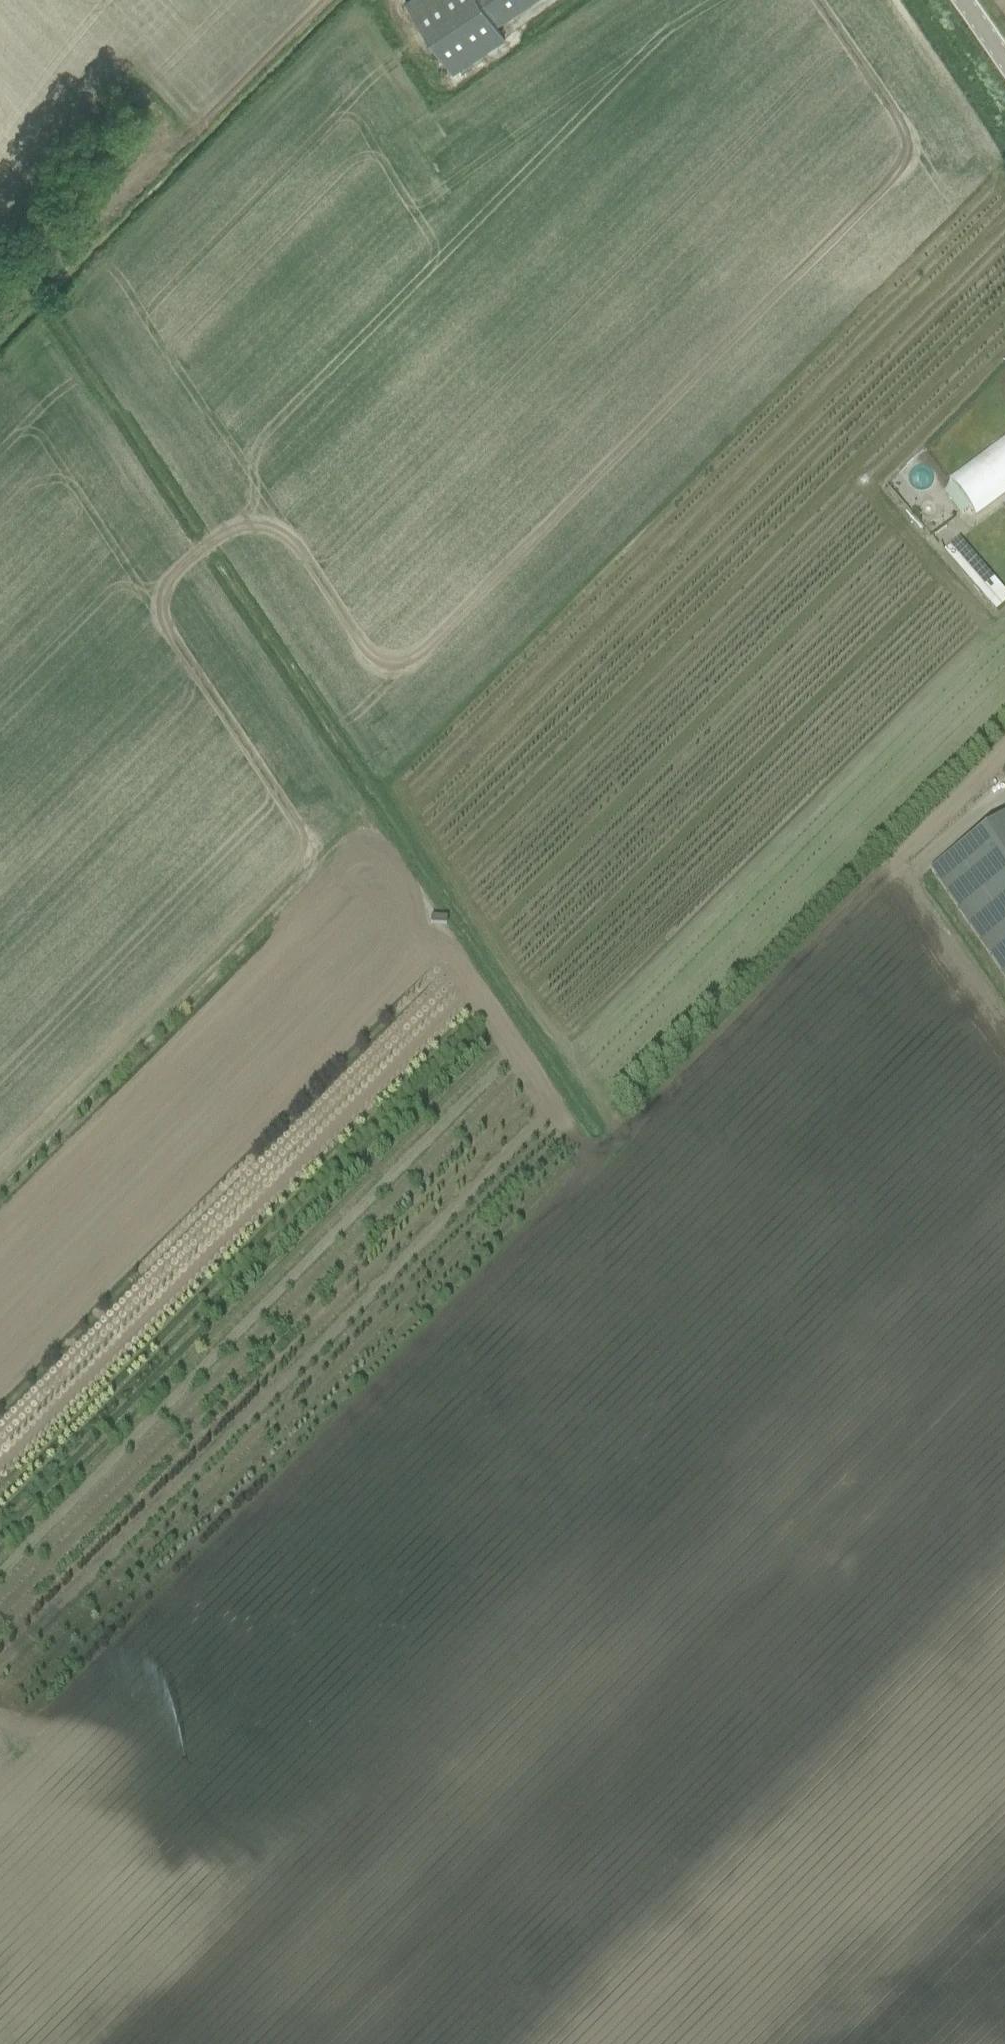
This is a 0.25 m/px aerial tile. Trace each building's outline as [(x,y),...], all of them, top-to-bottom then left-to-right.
[(454,69),(506,34),(499,22),(531,0),(407,0),(454,69)] [(950,484),(970,509),(976,518),(1004,497),(1004,443),(950,484)] [(941,551),(994,612),(1004,603),(1004,592),(958,537),(941,551)] [(931,871),(1004,979),(1004,820),(931,871)]
